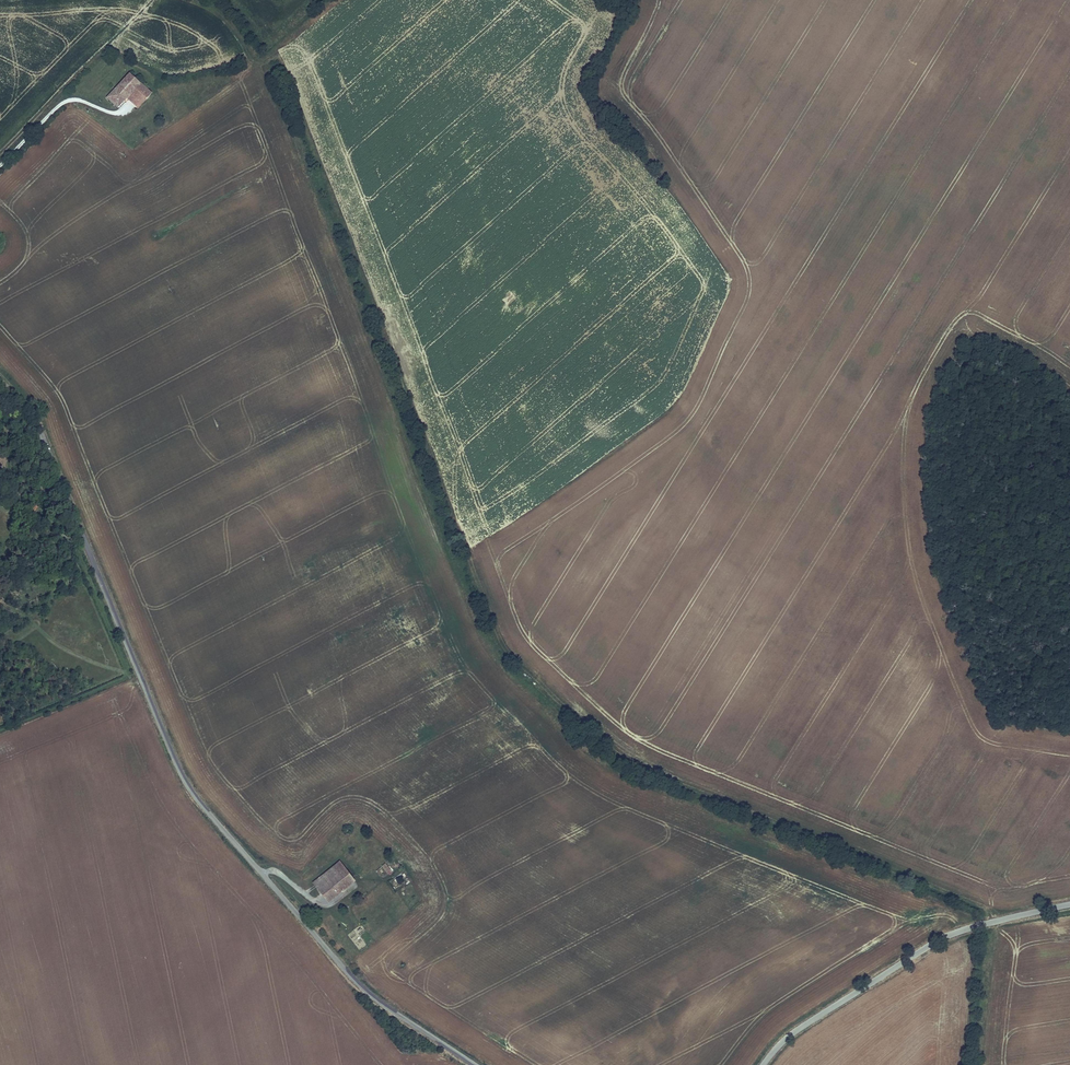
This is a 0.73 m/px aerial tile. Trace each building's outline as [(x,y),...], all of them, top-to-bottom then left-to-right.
[(119,109),(128,99),(143,84),(131,73),(106,98),(119,109)] [(154,94),(143,84),(128,99),(139,109),(154,94)] [(34,497),(30,494),(23,507),(27,509),(34,497)] [(341,863),(313,884),(318,890),(346,869),(341,863)] [(391,872),(385,864),(376,871),(382,879),(391,872)] [(356,882),(346,869),(318,890),(328,904),(356,882)]
